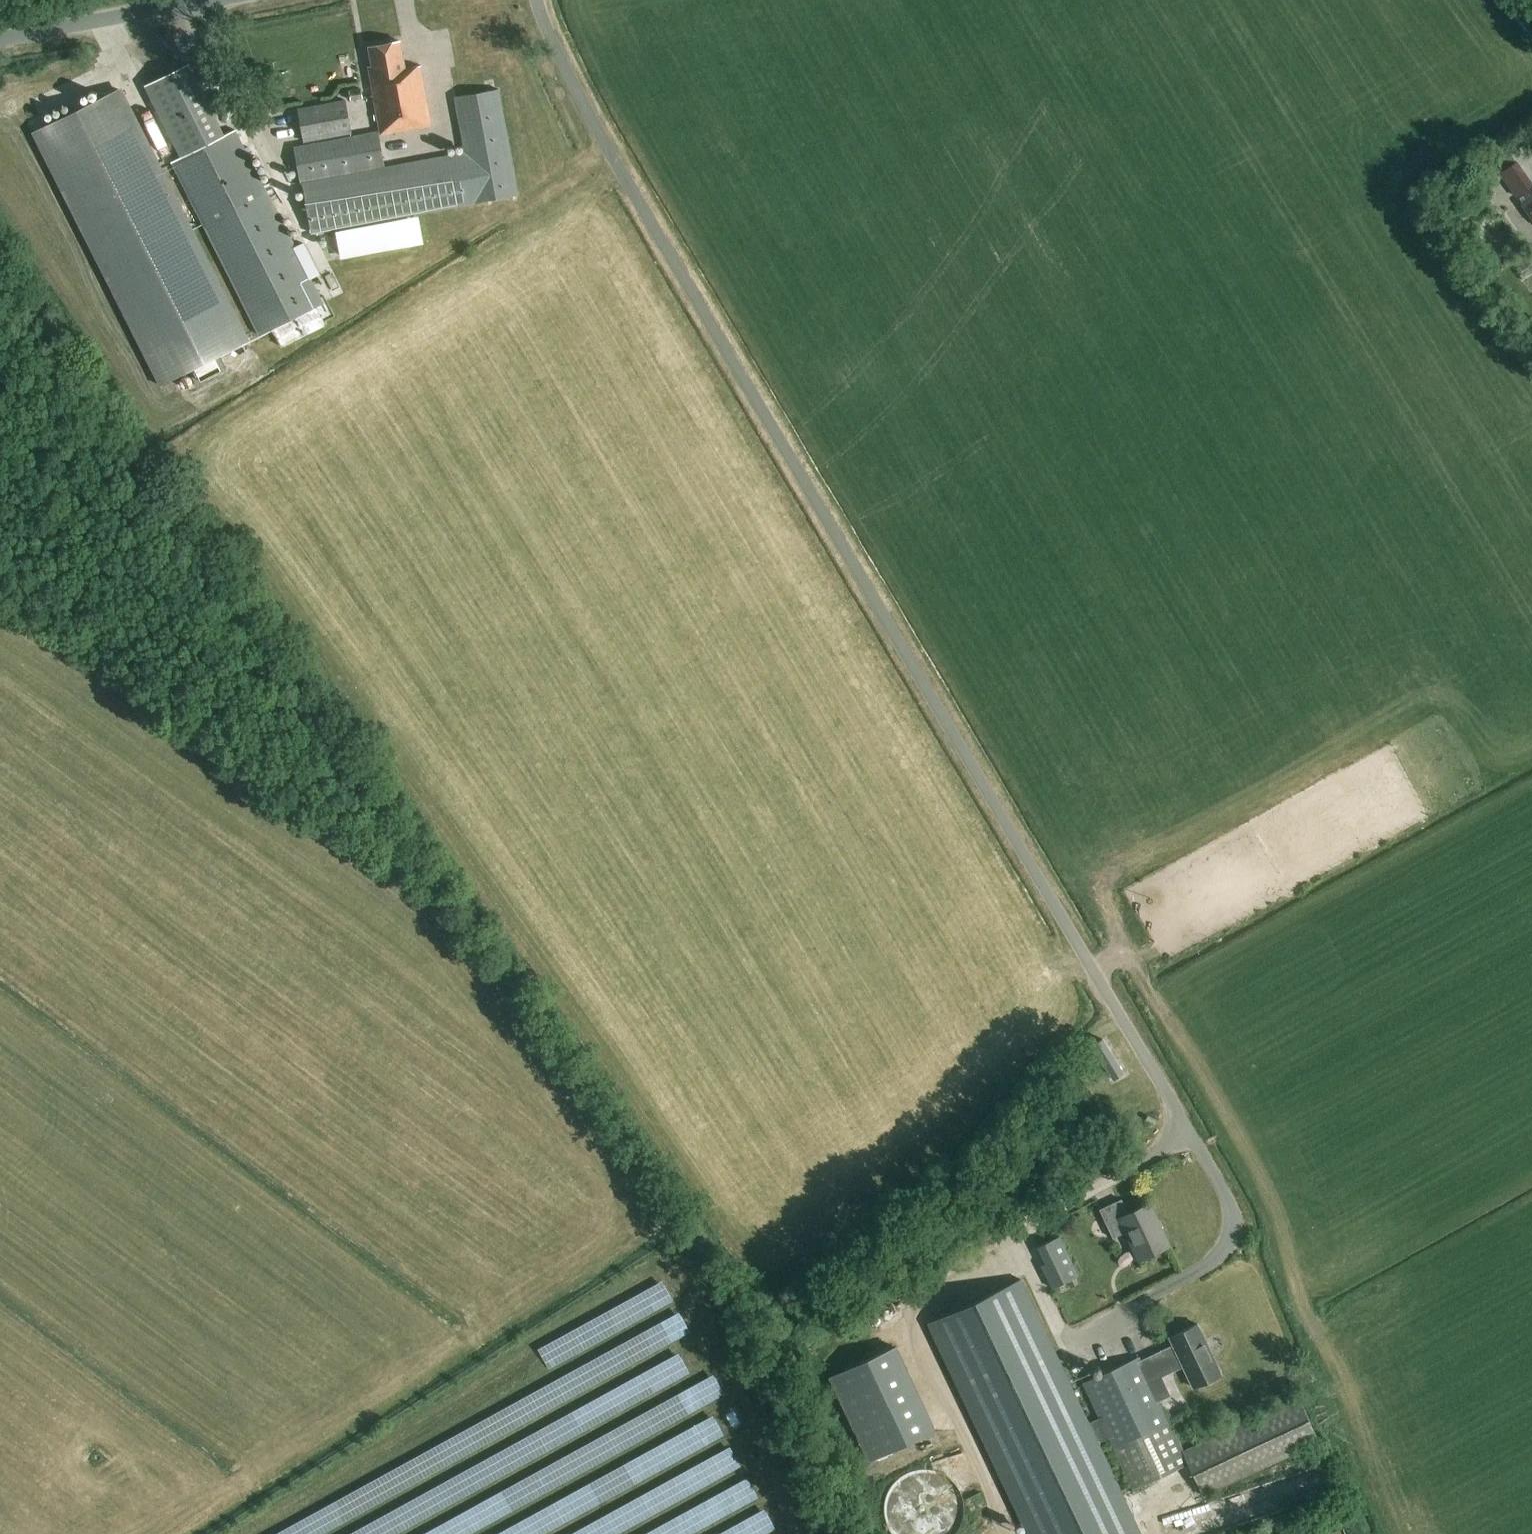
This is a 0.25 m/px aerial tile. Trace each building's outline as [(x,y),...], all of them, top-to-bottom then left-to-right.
[(400,41),(368,47),(371,66),(368,67),(380,134),(431,125),(420,66),(405,69),(400,41)] [(224,136),(187,64),(144,86),(181,158),(224,136)] [(159,386),(249,341),(121,87),(31,133),(159,386)] [(465,153),(385,168),(378,132),(293,147),(300,183),(302,183),(311,233),(518,195),(498,89),(454,97),(465,153)] [(361,89),(348,91),(350,101),(363,99),(361,89)] [(345,101),(298,109),(303,142),(351,133),(345,101)] [(181,158),(172,163),(203,225),(266,193),(267,192),(235,130),(224,136),(181,158)] [(1517,160),(1516,161),(1508,150),(1495,159),(1503,170),(1499,173),(1515,196),(1531,185),(1531,182),(1517,160)] [(266,193),(203,225),(259,335),(322,303),(266,193)] [(1520,202),(1531,219),(1531,194),(1520,202)] [(328,294),(345,286),(342,277),(324,285),(328,294)] [(1093,1040),(1083,1046),(1103,1081),(1114,1075),(1093,1040)] [(1122,1199),(1099,1209),(1113,1238),(1126,1232),(1140,1260),(1170,1246),(1150,1203),(1129,1213),(1122,1199)] [(1079,1275),(1060,1236),(1037,1247),(1045,1264),(1041,1266),(1052,1289),(1079,1275)] [(1137,1357),(1083,1383),(1099,1418),(1089,1423),(1021,1280),(928,1324),(1028,1533),(1141,1533),(1098,1443),(1109,1438),(1133,1490),(1188,1464),(1203,1496),(1319,1442),(1299,1398),(1184,1452),(1175,1434),(1174,1434),(1150,1383),(1137,1357)] [(1174,1434),(1175,1434),(1159,1401),(1171,1396),(1162,1377),(1183,1367),(1193,1387),(1222,1374),(1198,1324),(1169,1338),(1173,1346),(1141,1361),(1139,1356),(1137,1357),(1150,1383),(1174,1434)] [(810,1378),(835,1469),(880,1457),(877,1446),(889,1443),(884,1426),(892,1424),(874,1360),(810,1378)] [(884,1508),(884,1514),(885,1520),(888,1526),(891,1531),(893,1533),(956,1533),(958,1530),(961,1525),(963,1519),(964,1513),(964,1507),(964,1501),(962,1495),(959,1489),(956,1484),(952,1480),(947,1476),(942,1473),(936,1471),(930,1469),(924,1469),(918,1469),(912,1471),(906,1473),(901,1476),(896,1480),(892,1485),(889,1490),(886,1496),(885,1502),(884,1508)]
